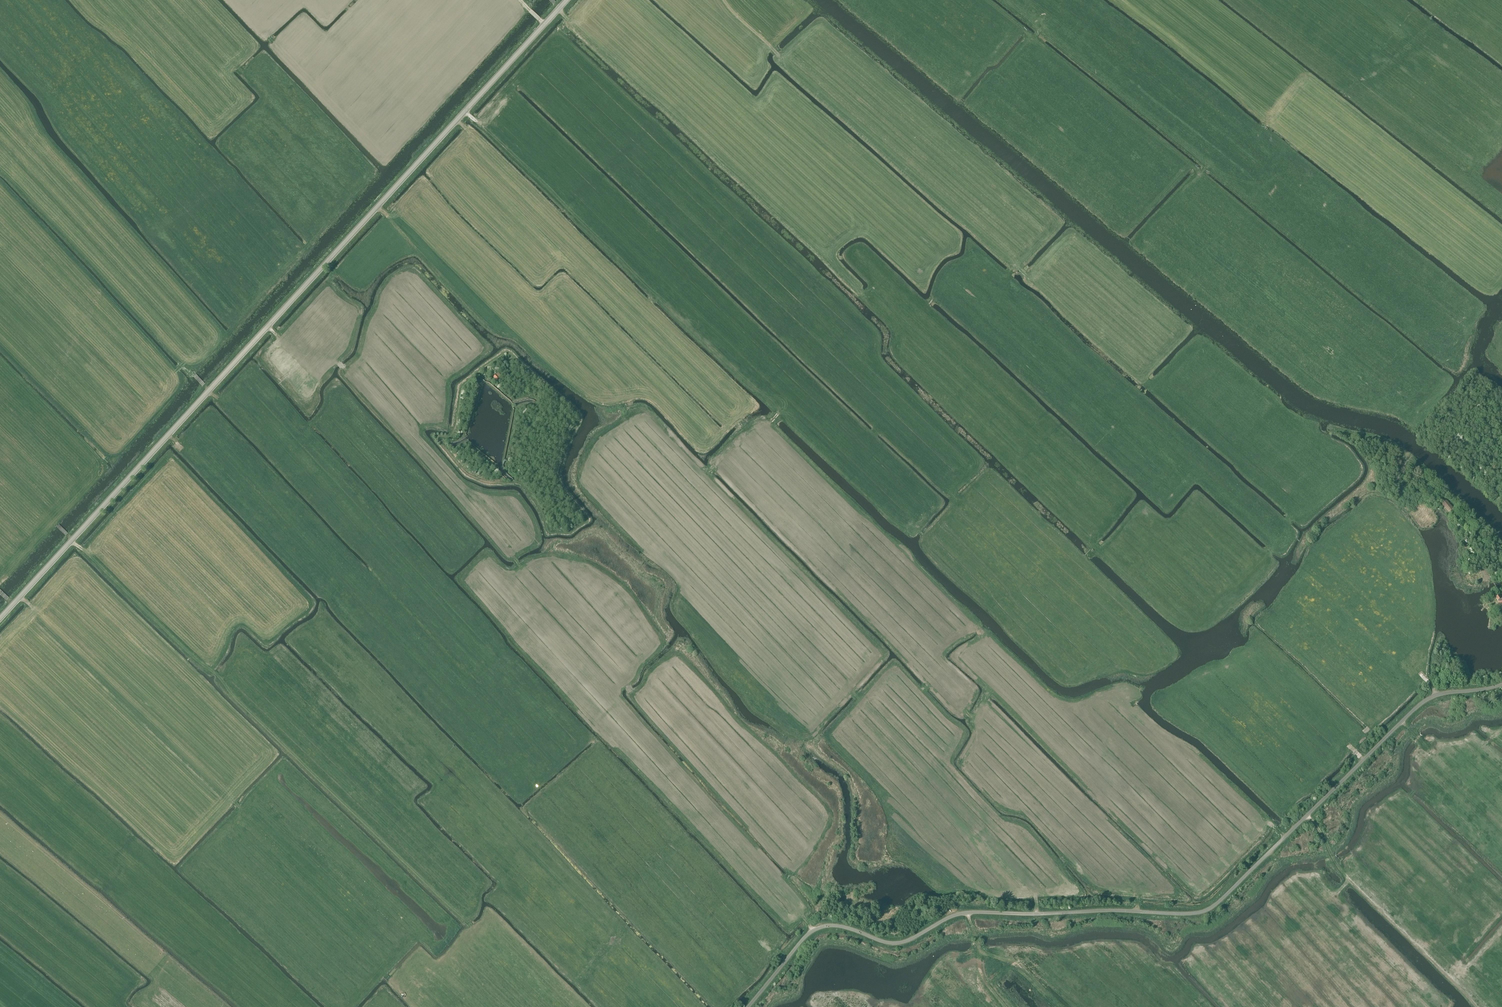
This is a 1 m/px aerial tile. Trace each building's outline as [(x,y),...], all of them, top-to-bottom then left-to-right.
[(1449,513),(1454,510),(1446,501),(1442,504),(1449,513)] [(6,599),(9,596),(0,588),(0,593),(6,599)]
